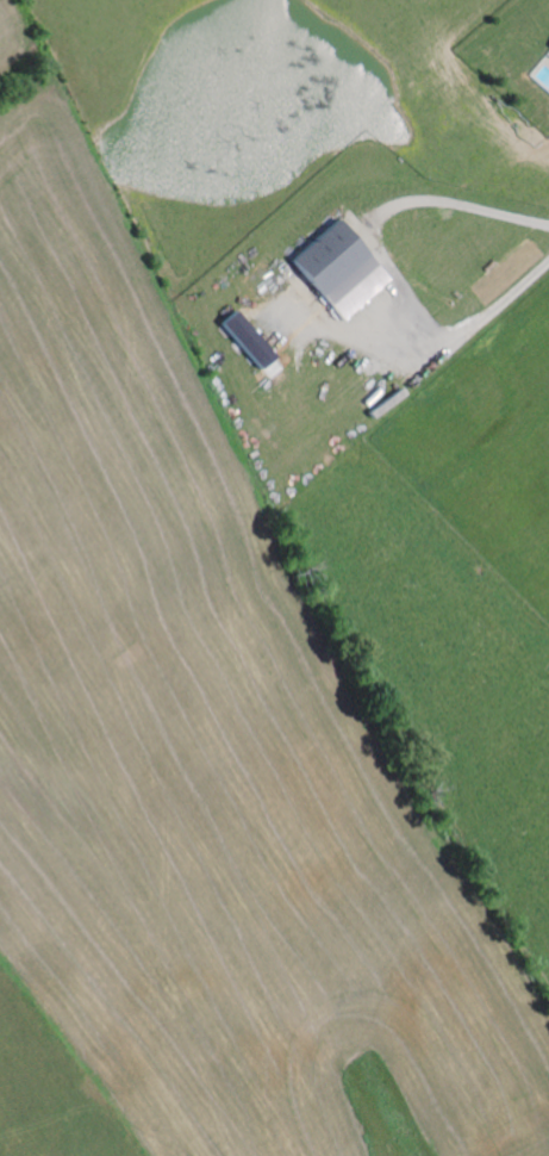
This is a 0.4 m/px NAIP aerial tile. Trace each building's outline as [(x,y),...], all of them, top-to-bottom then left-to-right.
[(389,278),(335,218),(288,259),(343,320),(389,278)] [(217,323),(259,368),(274,354),(231,309),(217,323)]
